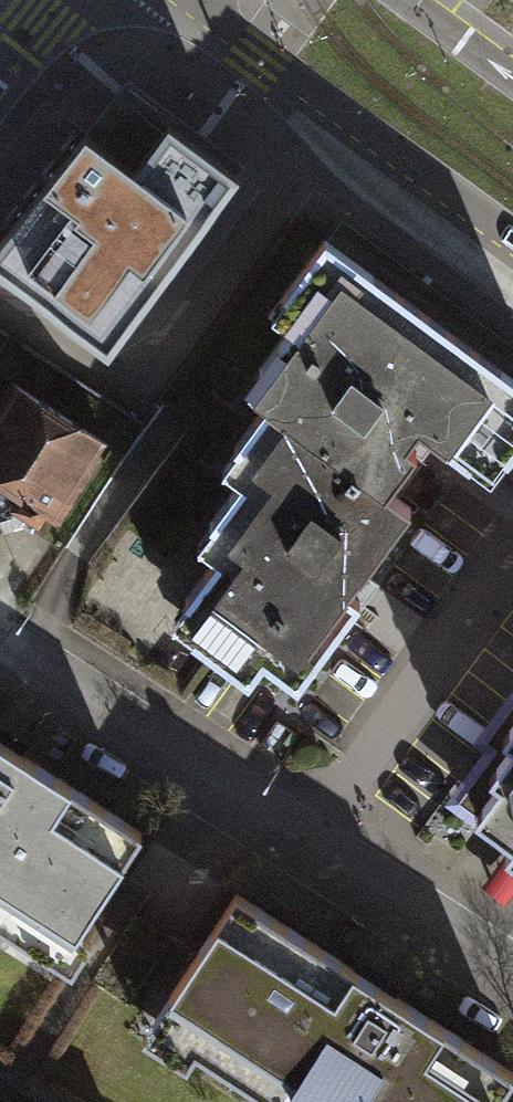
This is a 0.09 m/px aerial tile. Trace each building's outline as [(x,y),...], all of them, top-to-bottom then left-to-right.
[(107,353),(242,173),(167,116),(130,166),(83,130),(0,240),(0,273),(107,353)] [(331,250),(273,329),(290,341),(243,404),(276,429),(239,479),(261,496),(214,558),(234,572),(180,644),(252,698),(264,682),(294,704),(360,616),(350,609),(366,587),(412,526),(391,510),(439,445),(498,489),(512,469),(512,385),(491,369),(376,284),(331,250)] [(27,387),(0,425),(0,497),(51,533),(112,446),(27,387)] [(445,822),(512,872),(512,731),(445,822)] [(77,976),(99,942),(87,934),(149,840),(0,742),(0,926),(77,976)] [(240,906),(165,1030),(283,1101),(509,1101),(512,1095),(512,1071),(240,906)]
